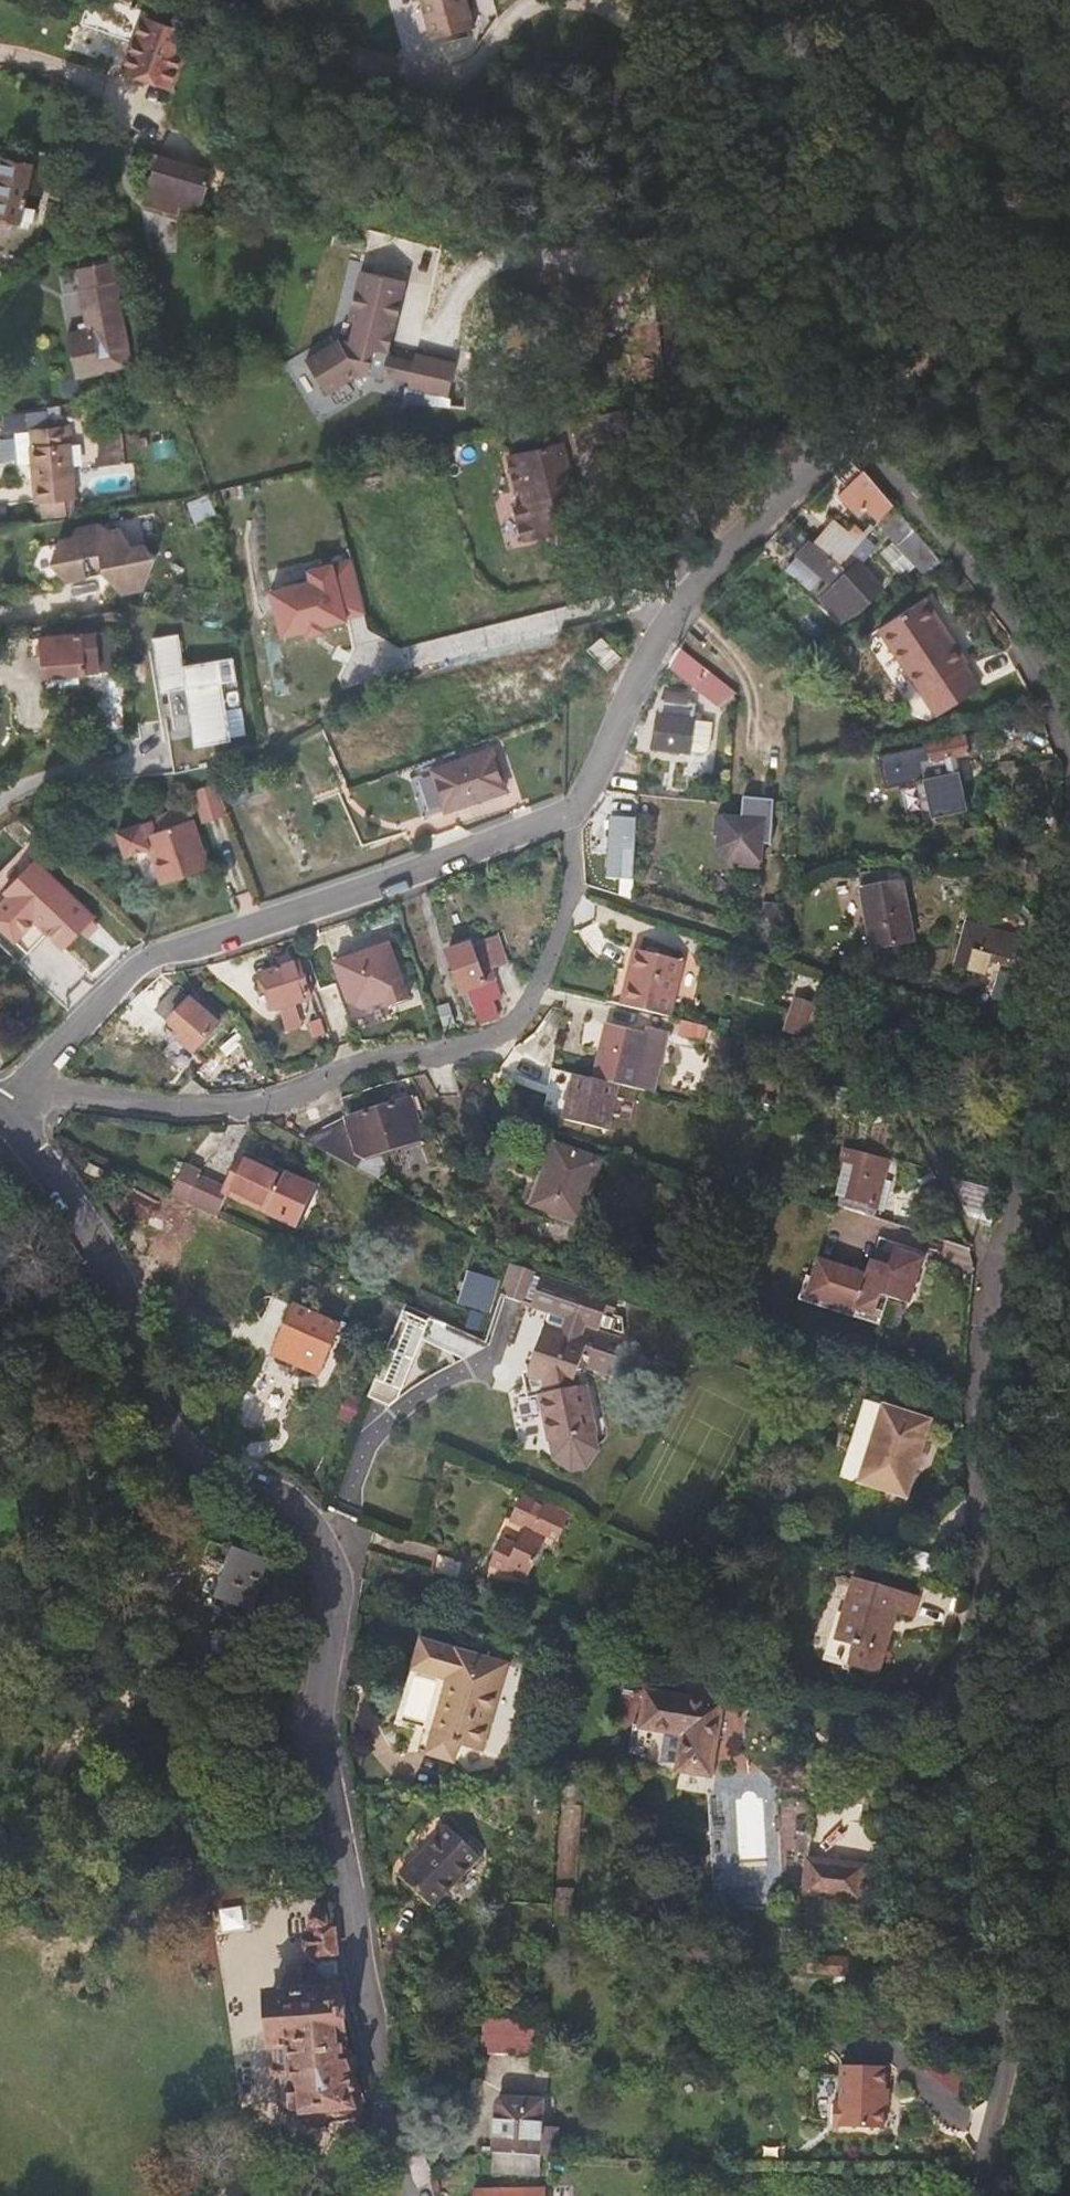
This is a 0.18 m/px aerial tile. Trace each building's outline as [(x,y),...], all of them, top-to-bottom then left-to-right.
[(144,21),(146,14),(111,0),(103,0),(101,0),(90,0),(81,24),(136,44),(126,70),(171,86),(189,36),(144,21)] [(431,40),(474,28),(466,0),(420,0),(431,40)] [(384,88),(394,58),(358,46),(348,76),(384,88)] [(204,200),(212,172),(159,156),(152,153),(143,181),(151,184),(145,204),(177,214),(181,203),(199,208),(202,199),(204,200)] [(45,168),(2,159),(0,170),(0,226),(7,228),(12,226),(13,220),(44,226),(55,170),(45,168)] [(94,355),(128,348),(116,283),(117,283),(113,261),(78,269),(82,290),(81,290),(94,355)] [(354,354),(361,310),(343,307),(337,351),(346,352),(354,354)] [(382,379),(408,382),(406,394),(450,400),(455,358),(387,348),(382,379)] [(152,392),(150,382),(135,385),(137,396),(152,392)] [(168,402),(167,387),(156,389),(157,403),(168,402)] [(626,408),(600,415),(600,412),(572,419),(579,446),(606,439),(604,429),(630,422),(626,408)] [(75,500),(69,436),(74,436),(72,425),(30,429),(30,431),(15,433),(18,465),(33,464),(35,484),(37,504),(75,500)] [(126,464),(123,433),(105,435),(99,437),(104,467),(109,466),(126,464)] [(150,446),(148,437),(138,439),(140,448),(150,446)] [(575,489),(563,442),(510,455),(519,489),(522,488),(526,504),(522,504),(516,506),(521,523),(525,541),(561,532),(563,543),(587,536),(579,504),(584,502),(580,488),(575,489)] [(893,506),(864,471),(863,472),(850,461),(837,474),(849,486),(844,491),(838,496),(858,516),(866,509),(879,522),(878,523),(879,524),(894,507),(893,506)] [(944,564),(894,507),(879,524),(897,544),(925,576),(944,564)] [(865,537),(867,535),(854,525),(841,539),(828,528),(815,543),(843,565),(866,539),(865,537)] [(43,581),(60,576),(63,579),(83,574),(101,570),(118,591),(143,586),(155,556),(145,545),(123,550),(118,531),(99,535),(97,527),(73,533),(75,541),(56,546),(54,549),(37,553),(26,570),(43,581)] [(886,584),(862,564),(876,547),(866,539),(843,565),(815,543),(802,559),(818,569),(816,571),(828,579),(840,588),(828,600),(849,619),(863,608),(886,584)] [(267,590),(278,639),(304,633),(305,638),(326,633),(325,628),(367,618),(352,555),(303,567),(306,581),(267,590)] [(879,629),(922,692),(937,716),(980,688),(964,664),(958,667),(950,655),(943,644),(952,638),(925,598),(879,629)] [(116,670),(113,632),(44,637),(45,656),(46,674),(116,670)] [(183,690),(179,666),(175,634),(147,638),(155,694),(183,690)] [(783,640),(774,635),(769,643),(778,648),(783,640)] [(622,658),(602,638),(589,649),(599,660),(609,671),(622,658)] [(734,690),(680,647),(669,665),(710,700),(707,716),(715,717),(717,706),(738,693),(734,690)] [(235,657),(179,666),(183,690),(192,747),(247,738),(235,657)] [(694,721),(697,704),(696,704),(682,702),(682,696),(668,694),(667,700),(662,700),(659,724),(656,747),(690,752),(690,751),(704,752),(709,749),(712,723),(694,721)] [(1025,735),(1022,726),(1004,731),(1007,740),(1025,735)] [(895,751),(911,824),(966,813),(955,760),(971,757),(967,736),(895,751)] [(505,788),(492,749),(410,778),(424,817),(463,803),(505,788)] [(251,797),(245,778),(228,783),(234,803),(251,797)] [(226,815),(215,783),(195,789),(206,822),(226,815)] [(772,845),(774,800),(743,797),(741,818),(732,817),(723,816),(717,816),(714,837),(720,839),(718,849),(729,862),(740,862),(741,868),(760,868),(763,844),(772,845)] [(211,868),(194,819),(190,820),(185,808),(118,830),(127,856),(152,847),(153,848),(150,849),(162,884),(186,876),(211,868)] [(623,879),(625,845),(636,845),(637,818),(611,817),(611,826),(610,836),(602,835),(601,848),(610,849),(608,878),(623,879)] [(36,860),(6,890),(12,896),(0,908),(0,924),(15,939),(35,919),(48,931),(64,947),(94,916),(36,860)] [(863,948),(871,946),(872,950),(914,941),(900,866),(857,875),(868,931),(860,932),(861,940),(863,948)] [(35,919),(15,939),(27,951),(48,931),(35,919)] [(1011,966),(1017,937),(973,925),(967,970),(984,975),(988,960),(1011,966)] [(509,964),(499,934),(447,953),(462,995),(467,1009),(476,1006),(482,1025),(499,1018),(493,1000),(502,997),(493,970),(509,964)] [(335,961),(350,1002),(358,1025),(402,1009),(399,1001),(409,997),(390,942),(357,953),(355,952),(341,956),(340,959),(335,961)] [(620,971),(613,1004),(671,1018),(682,960),(627,949),(624,960),(622,971),(620,971)] [(274,1010),(276,1009),(276,1011),(312,998),(303,971),(299,962),(282,968),(262,974),(263,977),(260,981),(263,989),(267,990),(274,1010)] [(328,993),(319,966),(303,971),(312,998),(328,993)] [(1034,1008),(1039,981),(999,972),(992,998),(1034,1008)] [(220,1024),(226,1017),(198,993),(192,1000),(190,998),(184,1006),(182,1009),(167,997),(162,1004),(156,1010),(170,1022),(169,1023),(182,1034),(177,1039),(193,1054),(220,1024)] [(809,1039),(819,1006),(794,999),(784,1031),(809,1039)] [(455,1023),(449,1004),(438,1007),(444,1027),(455,1023)] [(1004,1028),(1009,1011),(994,1006),(990,1023),(1004,1028)] [(731,1028),(732,1023),(723,1020),(722,1026),(731,1028)] [(707,1026),(685,1021),(682,1036),(708,1042),(711,1027),(707,1026)] [(619,1085),(634,1088),(657,1094),(671,1033),(649,1028),(648,1034),(610,1025),(604,1053),(598,1080),(619,1085)] [(607,1130),(619,1085),(593,1079),(551,1069),(549,1079),(548,1088),(569,1093),(562,1120),(607,1130)] [(409,1101),(406,1094),(391,1099),(393,1106),(370,1113),(347,1121),(302,1139),(378,1181),(385,1166),(382,1153),(423,1140),(411,1100),(409,1101)] [(544,1172),(532,1206),(525,1203),(533,1179),(526,1177),(515,1209),(577,1230),(601,1160),(554,1144),(544,1172)] [(884,1181),(889,1161),(843,1150),(840,1161),(845,1162),(836,1196),(840,1196),(838,1205),(882,1219),(891,1182),(884,1181)] [(295,1225),(314,1187),(242,1154),(226,1188),(199,1176),(201,1171),(193,1167),(185,1164),(170,1196),(217,1217),(226,1196),(227,1193),(295,1225)] [(953,1159),(949,1176),(951,1181),(971,1218),(991,1226),(1004,1171),(953,1159)] [(100,1180),(105,1171),(89,1163),(84,1172),(100,1180)] [(721,1185),(725,1169),(719,1167),(713,1184),(720,1186),(721,1185)] [(749,1192),(753,1183),(737,1177),(733,1186),(749,1192)] [(666,1204),(671,1187),(657,1183),(652,1199),(666,1204)] [(884,1311),(889,1296),(909,1303),(923,1258),(895,1250),(893,1256),(876,1251),(873,1261),(872,1260),(867,1276),(820,1261),(809,1295),(805,1294),(811,1278),(807,1277),(799,1300),(879,1326),(884,1311)] [(527,1399),(538,1398),(548,1442),(549,1442),(553,1458),(571,1471),(585,1468),(597,1450),(594,1433),(596,1433),(586,1384),(572,1387),(582,1355),(589,1357),(586,1367),(611,1375),(624,1340),(585,1327),(587,1324),(600,1328),(604,1313),(613,1317),(618,1302),(541,1277),(540,1278),(534,1277),(535,1272),(510,1264),(500,1295),(550,1313),(547,1324),(544,1323),(527,1373),(524,1372),(522,1377),(527,1399)] [(483,1316),(495,1284),(464,1272),(452,1305),(483,1316)] [(318,1374),(339,1326),(294,1306),(273,1355),(318,1374)] [(355,1422),(363,1402),(349,1397),(341,1417),(355,1422)] [(840,1476),(859,1482),(907,1498),(919,1459),(931,1421),(865,1400),(840,1476)] [(557,1541),(568,1514),(544,1503),(544,1504),(523,1494),(511,1518),(508,1516),(497,1538),(501,1540),(496,1552),(490,1563),(526,1579),(546,1536),(557,1541)] [(277,1595),(283,1574),(266,1568),(269,1562),(233,1550),(209,1541),(202,1559),(227,1568),(217,1597),(252,1610),(259,1589),(277,1595)] [(934,1580),(940,1560),(913,1551),(910,1562),(907,1572),(934,1580)] [(465,1582),(470,1565),(438,1557),(433,1573),(465,1582)] [(907,1572),(910,1562),(894,1557),(891,1567),(907,1572)] [(878,1671),(896,1610),(912,1616),(915,1607),(917,1598),(855,1579),(832,1655),(834,1658),(878,1671)] [(398,1724),(423,1731),(419,1749),(454,1759),(458,1741),(481,1748),(505,1664),(422,1641),(410,1683),(398,1724)] [(709,1777),(721,1702),(648,1690),(642,1726),(633,1725),(628,1755),(674,1771),(709,1777)] [(574,1890),(581,1807),(558,1805),(552,1876),(551,1888),(574,1890)] [(433,1908),(481,1857),(448,1826),(400,1876),(417,1892),(433,1908)] [(860,1900),(863,1867),(836,1863),(808,1860),(804,1893),(860,1900)] [(280,2100),(297,2099),(298,2110),(305,2110),(305,2117),(310,2122),(322,2122),(326,2116),(364,2113),(345,2065),(342,2031),(339,1990),(320,1991),(319,1980),(338,1979),(332,1905),(331,1905),(326,1914),(318,1915),(315,1918),(315,1923),(317,1924),(312,1930),(314,1957),(320,1963),(323,1963),(323,1965),(315,1973),(294,1975),(289,1981),(290,1994),(272,1995),(280,2100)] [(812,1928),(815,1914),(782,1908),(780,1922),(812,1928)] [(865,1962),(858,1961),(861,1945),(835,1941),(833,1957),(800,1952),(797,1970),(863,1980),(865,1962)] [(495,2010),(496,2003),(494,2000),(486,2000),(485,2009),(495,2010)] [(885,2131),(886,2067),(838,2066),(837,2130),(885,2131)] [(538,2176),(540,2156),(494,2153),(493,2172),(538,2176)] [(762,2185),(762,2174),(746,2174),(746,2185),(762,2185)]
